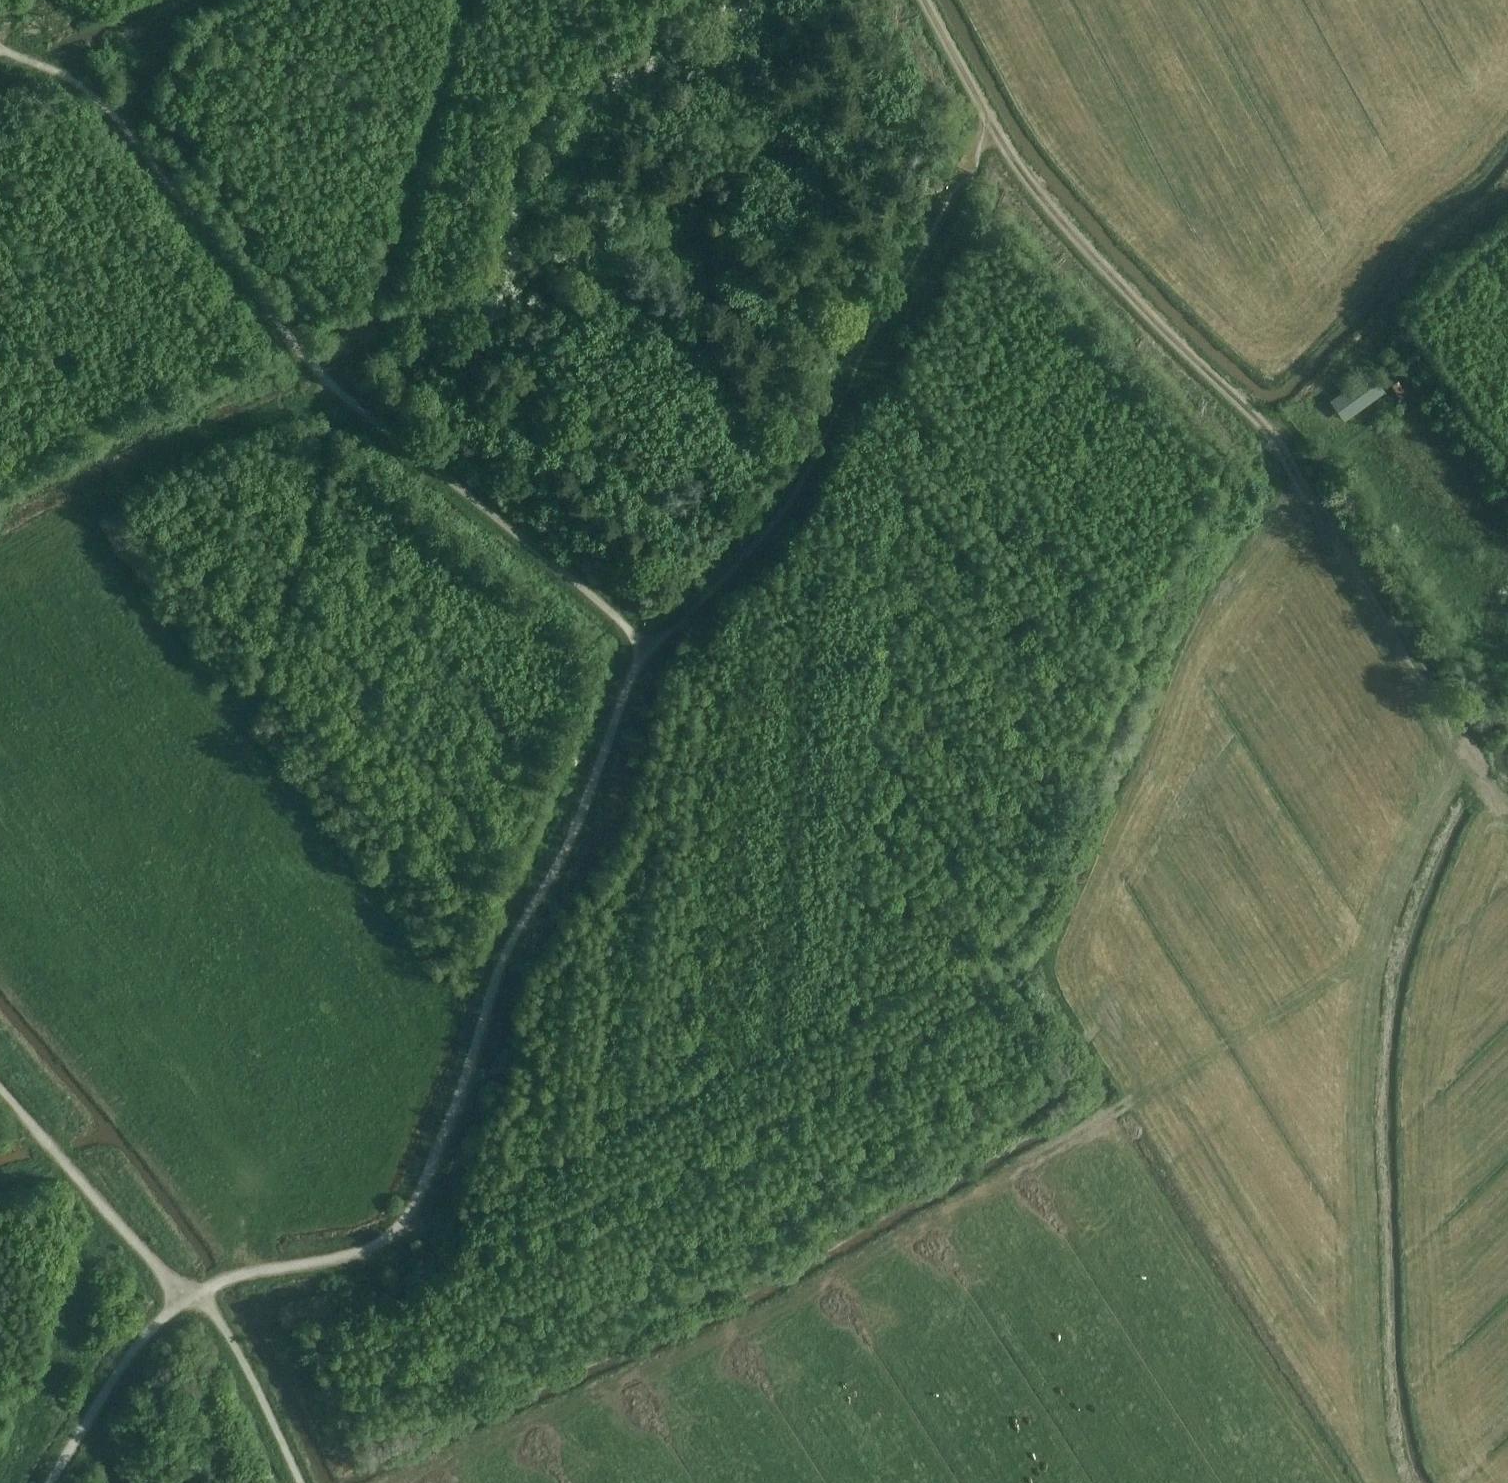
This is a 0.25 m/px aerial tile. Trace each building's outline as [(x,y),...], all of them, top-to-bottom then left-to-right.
[(1360,380),(1327,403),(1344,427),(1377,404),(1360,380)]
